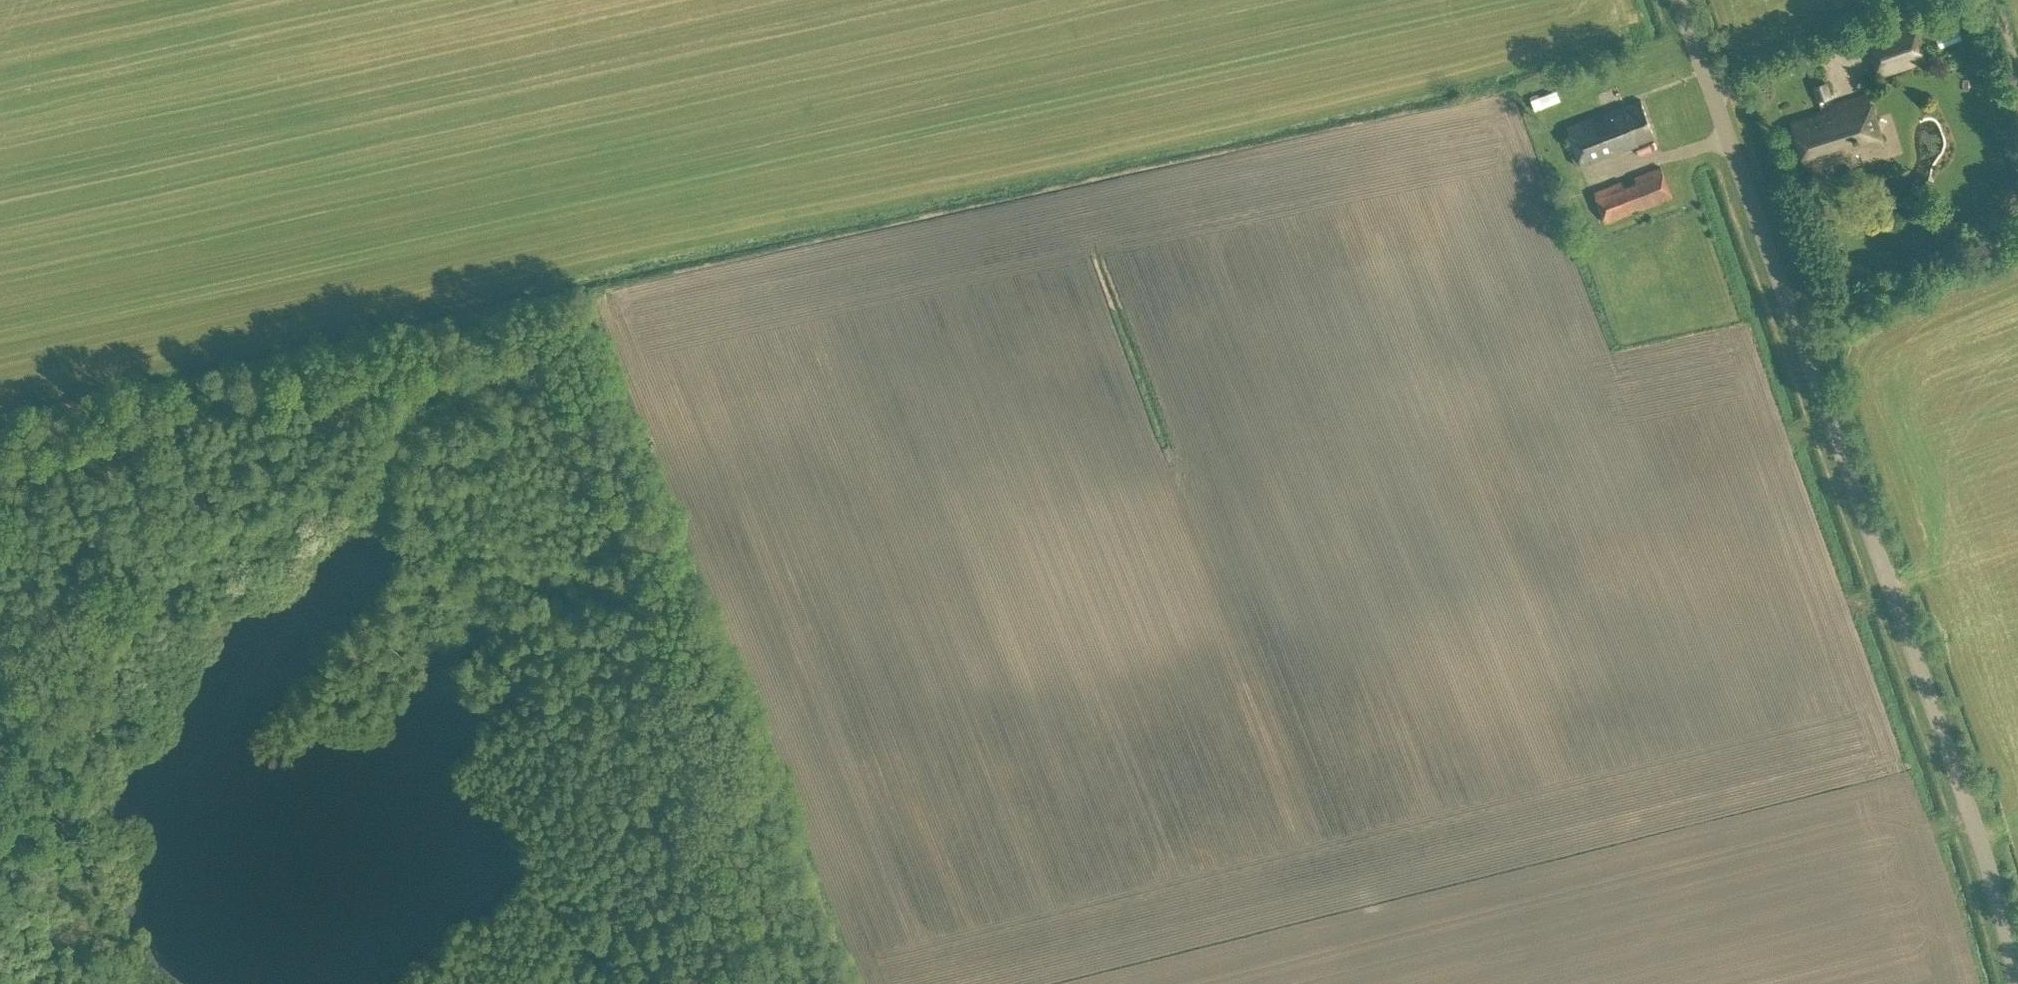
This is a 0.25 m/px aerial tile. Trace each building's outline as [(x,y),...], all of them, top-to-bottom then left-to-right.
[(1866,39),(1879,77),(1928,61),(1915,23),(1866,39)] [(1813,86),(1818,102),(1832,98),(1827,81),(1813,86)] [(1832,112),(1788,125),(1802,168),(1804,168),(1805,172),(1824,166),(1823,163),(1881,145),(1866,96),(1830,107),(1832,112)] [(1623,149),(1655,138),(1641,98),(1567,125),(1581,165),(1612,153),(1610,149),(1621,145),(1623,149)] [(1593,191),(1604,220),(1671,194),(1660,166),(1633,176),(1635,182),(1623,186),(1621,180),(1593,191)]
